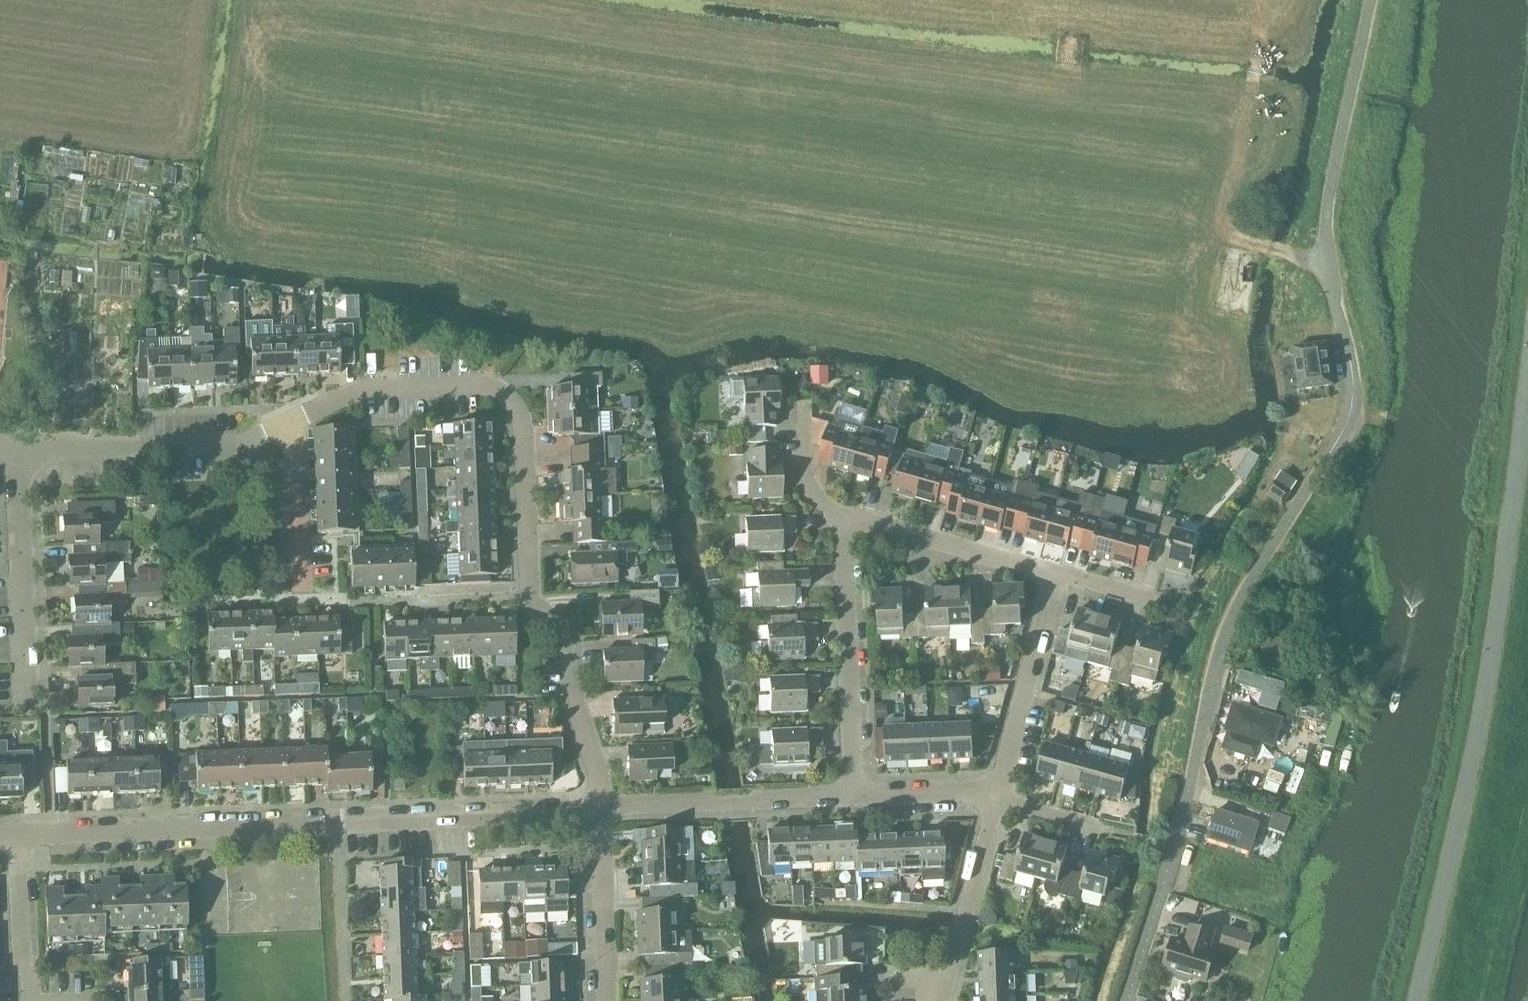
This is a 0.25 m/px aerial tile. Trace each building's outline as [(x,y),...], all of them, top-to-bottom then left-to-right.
[(180,287),(180,272),(168,272),(168,287),(180,287)] [(207,282),(190,283),(190,299),(208,298),(207,282)] [(229,303),(239,303),(239,288),(228,288),(229,303)] [(350,312),(359,312),(359,300),(350,300),(350,312)] [(297,375),(295,328),(294,318),(283,318),(283,326),(273,326),(274,339),(275,376),(297,375)] [(274,339),(273,326),(273,321),(245,322),(247,357),(252,357),(253,377),(275,376),(274,339)] [(317,337),(318,374),(341,373),(340,366),(355,365),(354,325),(327,326),(327,337),(317,337)] [(306,327),(295,328),(297,375),(318,374),(317,337),(307,338),(306,327)] [(213,341),(213,336),(204,336),(204,328),(191,329),(191,338),(193,387),(215,386),(213,350),(213,341)] [(213,350),(215,386),(237,385),(236,370),(241,369),(240,329),(224,329),(224,341),(213,341),(213,350)] [(171,388),(170,351),(157,352),(157,340),(157,330),(147,330),(147,340),(141,340),(138,380),(149,381),(149,389),(171,388)] [(171,388),(193,387),(191,338),(181,339),(182,351),(170,351),(171,388)] [(1329,341),(1297,344),(1302,387),(1335,382),(1329,341)] [(830,368),(812,368),(812,385),(830,385),(830,368)] [(549,412),(598,410),(597,387),(603,387),(602,374),(571,375),(571,387),(551,388),(552,391),(548,391),(549,412)] [(778,379),(744,380),(726,381),(727,400),(745,400),(745,414),(747,414),(748,427),(777,426),(777,413),(780,413),(778,379)] [(598,410),(549,412),(550,433),(553,433),(554,437),(574,436),(574,448),(605,447),(604,433),(598,433),(598,410)] [(852,473),(865,429),(837,421),(836,425),(812,418),(813,445),(835,451),(831,467),(852,473)] [(455,447),(492,446),(491,423),(455,425),(455,435),(443,436),(443,447),(455,447)] [(888,474),(895,450),(901,429),(884,425),(882,431),(866,426),(865,429),(852,473),(874,479),(876,471),(888,474)] [(409,441),(410,441),(409,427),(398,427),(399,441),(409,441)] [(315,457),(351,455),(350,429),(314,431),(315,457)] [(415,449),(426,448),(425,437),(415,437),(415,449)] [(621,437),(608,438),(608,447),(621,446),(621,437)] [(409,449),(409,441),(399,441),(398,441),(398,449),(409,449)] [(456,468),(493,467),(492,446),(455,447),(456,468)] [(605,447),(574,448),(575,471),(563,472),(563,475),(559,475),(560,497),(601,495),(599,461),(605,460),(605,447)] [(426,448),(415,449),(416,469),(427,469),(431,468),(430,448),(426,448)] [(400,467),(410,467),(409,449),(398,449),(399,467),(400,467)] [(929,457),(916,499),(937,505),(942,490),(954,493),(961,469),(965,453),(953,449),(949,462),(929,457)] [(779,463),(778,450),(749,451),(749,464),(747,464),(749,499),(783,497),(782,463),(779,463)] [(916,499),(929,457),(908,451),(907,453),(895,450),(888,474),(899,478),(895,493),(916,499)] [(1243,463),(1256,463),(1256,450),(1243,450),(1243,463)] [(351,455),(315,457),(316,482),(352,481),(351,455)] [(390,467),(399,467),(398,456),(389,456),(390,467)] [(410,467),(400,467),(400,469),(401,481),(411,480),(411,467),(410,467)] [(493,467),(456,468),(457,483),(449,483),(449,490),(494,489),(493,467)] [(416,469),(417,491),(428,491),(427,469),(416,469)] [(980,526),(993,481),(972,475),(973,472),(961,469),(954,493),(951,500),(963,504),(959,520),(980,526)] [(993,481),(980,526),(1002,532),(1006,516),(1018,519),(1028,482),(1016,479),(1013,487),(993,481)] [(352,481),(316,482),(317,508),(353,507),(352,481)] [(401,492),(412,491),(412,481),(400,482),(401,492)] [(1028,482),(1018,519),(1029,522),(1025,538),(1046,544),(1059,499),(1038,493),(1040,485),(1028,482)] [(1284,506),(1292,493),(1276,483),(1268,495),(1284,506)] [(494,489),(449,490),(450,512),(458,512),(495,510),(494,489)] [(412,491),(401,492),(401,501),(412,501),(412,491)] [(428,491),(417,491),(418,513),(429,513),(428,491)] [(1084,538),(1091,513),(1096,497),(1081,493),(1078,504),(1059,499),(1046,544),(1068,550),(1072,534),(1084,538)] [(601,495),(560,497),(561,519),(565,519),(565,522),(577,522),(578,544),(595,543),(609,542),(608,530),(602,530),(601,495)] [(1103,510),(1106,500),(1096,497),(1091,513),(1084,538),(1096,541),(1091,557),(1113,563),(1126,516),(1103,510)] [(412,501),(401,501),(401,511),(413,510),(412,501)] [(70,545),(97,543),(96,524),(113,523),(112,502),(65,504),(65,517),(60,517),(61,545),(70,545)] [(353,507),(317,508),(318,534),(329,534),(329,539),(345,538),(344,533),(354,533),(354,532),(359,532),(359,526),(354,526),(353,507)] [(413,510),(401,511),(402,520),(413,520),(413,510)] [(447,534),(459,533),(496,532),(495,510),(458,512),(458,523),(446,523),(447,534)] [(419,535),(430,535),(429,513),(418,513),(419,535)] [(666,515),(653,516),(655,538),(667,537),(666,515)] [(1126,516),(1113,563),(1134,569),(1139,553),(1150,556),(1159,526),(1126,516)] [(748,553),(785,552),(785,534),(797,533),(796,517),(746,519),(748,553)] [(1192,577),(1199,554),(1195,553),(1199,537),(1175,530),(1178,521),(1166,517),(1159,542),(1171,545),(1164,568),(1192,577)] [(413,520),(402,520),(402,530),(413,530),(413,520)] [(460,555),(496,554),(496,532),(459,533),(460,555)] [(420,556),(431,556),(430,535),(419,535),(420,556)] [(609,542),(595,543),(596,553),(573,554),(574,584),(617,582),(616,565),(627,564),(626,552),(638,552),(638,541),(609,542)] [(671,541),(657,541),(658,551),(671,551),(671,541)] [(97,543),(70,545),(71,556),(65,556),(67,585),(76,584),(103,583),(102,564),(131,563),(131,542),(97,543)] [(360,553),(359,548),(351,548),(353,590),(415,587),(414,551),(360,553)] [(497,576),(496,554),(460,555),(461,584),(491,583),(491,576),(497,576)] [(431,556),(420,556),(421,586),(432,585),(431,556)] [(784,572),(784,562),(758,563),(759,590),(751,590),(752,608),(797,606),(796,588),(809,587),(808,571),(784,572)] [(103,583),(76,584),(76,596),(72,596),(73,624),(108,624),(107,604),(125,603),(124,581),(103,583)] [(126,583),(127,593),(162,592),(162,581),(126,583)] [(985,611),(986,636),(1004,636),(1007,631),(1007,626),(1023,625),(1022,608),(1026,608),(1025,585),(995,586),(996,610),(985,611)] [(972,587),(949,588),(951,628),(973,627),(974,645),(986,644),(986,636),(985,611),(973,611),(972,587)] [(951,637),(951,628),(949,588),(927,589),(928,613),(916,614),(917,639),(930,638),(951,637)] [(917,639),(916,614),(905,614),(904,590),(874,591),(875,614),(879,614),(880,636),(905,635),(905,640),(917,639)] [(628,635),(628,631),(642,630),(641,608),(660,607),(659,591),(631,592),(631,602),(602,603),(603,632),(618,631),(618,636),(628,635)] [(1088,663),(1101,615),(1080,609),(1073,632),(1062,629),(1055,654),(1088,663)] [(254,663),(253,650),(252,613),(230,614),(232,651),(244,651),(244,664),(254,663)] [(253,650),(274,649),(275,649),(274,621),(275,621),(274,613),(252,613),(253,650)] [(232,651),(230,614),(208,615),(209,652),(232,651)] [(798,624),(798,615),(772,616),(772,625),(768,625),(768,642),(761,642),(762,661),(807,659),(806,641),(819,640),(818,624),(798,624)] [(1121,672),(1128,648),(1117,644),(1123,621),(1101,615),(1088,663),(1100,666),(1104,655),(1111,657),(1108,668),(1121,672)] [(317,619),(318,656),(341,655),(341,654),(353,654),(352,626),(340,626),(339,618),(317,619)] [(297,657),(318,656),(317,619),(296,620),(297,657)] [(493,620),(494,657),(516,656),(515,619),(493,620)] [(297,657),(296,620),(275,621),(274,621),(275,649),(274,649),(274,657),(297,657)] [(471,621),(473,658),(494,657),(493,620),(471,621)] [(451,658),(473,658),(471,621),(450,622),(451,658)] [(451,658),(450,622),(428,623),(430,671),(440,671),(440,659),(451,658)] [(408,660),(406,623),(384,624),(386,661),(408,660)] [(406,623),(408,660),(420,660),(420,672),(430,671),(428,623),(406,623)] [(108,624),(73,624),(69,624),(70,638),(65,638),(67,668),(78,668),(103,665),(102,645),(118,644),(118,624),(108,624)] [(1128,648),(1121,672),(1118,683),(1130,687),(1133,677),(1157,683),(1164,656),(1168,657),(1175,635),(1146,627),(1139,651),(1128,648)] [(1315,644),(1251,627),(1243,651),(1309,669),(1315,644)] [(605,683),(643,681),(642,653),(656,653),(656,652),(664,652),(664,641),(656,641),(656,639),(632,640),(632,650),(604,651),(605,683)] [(133,664),(103,665),(78,668),(79,679),(75,679),(76,708),(84,708),(84,714),(100,713),(100,707),(111,706),(110,685),(134,684),(133,664)] [(1000,668),(987,669),(987,682),(1000,682),(1000,668)] [(1240,670),(1235,684),(1264,693),(1260,706),(1276,711),(1277,709),(1285,684),(1240,670)] [(771,713),(809,711),(808,693),(821,693),(820,676),(770,678),(771,713)] [(298,695),(298,685),(276,686),(277,696),(298,695)] [(298,685),(298,695),(321,694),(320,685),(298,685)] [(255,696),(255,686),(245,687),(245,697),(255,696)] [(255,686),(255,696),(265,696),(264,686),(255,686)] [(196,688),(196,698),(209,698),(208,687),(196,688)] [(518,687),(495,688),(496,697),(519,696),(518,687)] [(211,698),(225,697),(225,688),(211,688),(211,698)] [(432,690),(432,691),(433,700),(453,699),(453,689),(432,690)] [(453,689),(453,699),(475,698),(475,689),(453,689)] [(489,689),(475,689),(475,698),(489,697),(489,689)] [(411,701),(433,700),(432,691),(410,692),(411,701)] [(399,692),(386,692),(387,702),(400,701),(399,692)] [(615,735),(642,734),(642,725),(665,724),(664,698),(614,700),(615,735)] [(347,713),(347,699),(338,700),(338,714),(347,713)] [(347,699),(347,713),(357,713),(356,699),(347,699)] [(1065,715),(1068,704),(1056,700),(1052,712),(1065,715)] [(261,702),(261,715),(269,715),(269,701),(261,702)] [(317,701),(304,701),(305,709),(318,709),(317,701)] [(1286,701),(1281,717),(1295,721),(1299,705),(1286,701)] [(261,715),(261,702),(252,702),(252,715),(261,715)] [(218,717),(217,703),(208,703),(209,717),(218,717)] [(217,703),(218,717),(226,717),(225,703),(217,703)] [(507,719),(507,714),(507,704),(484,705),(485,719),(507,719)] [(1229,729),(1222,750),(1258,761),(1264,742),(1266,742),(1276,745),(1284,719),(1235,704),(1228,729),(1229,729)] [(1300,706),(1298,718),(1317,721),(1331,725),(1325,746),(1333,749),(1343,716),(1321,709),(1300,706)] [(188,717),(188,708),(173,708),(174,723),(180,723),(188,717)] [(124,718),(125,755),(136,755),(135,732),(135,717),(124,718)] [(144,717),(135,717),(135,732),(145,732),(144,717)] [(79,734),(89,734),(89,719),(79,719),(79,734)] [(89,719),(89,734),(99,733),(99,719),(89,719)] [(951,725),(952,760),(974,759),(973,724),(951,725)] [(112,738),(111,725),(103,725),(104,738),(112,738)] [(931,761),(952,760),(951,725),(929,726),(931,761)] [(931,761),(929,726),(908,727),(909,762),(931,761)] [(909,762),(908,727),(885,727),(887,763),(909,762)] [(773,747),(761,748),(761,765),(773,764),(773,766),(811,764),(810,746),(823,745),(822,729),(772,731),(773,747)] [(0,742),(0,799),(22,798),(22,789),(34,788),(33,752),(8,753),(7,742),(0,742)] [(487,787),(486,754),(485,743),(464,744),(464,747),(451,747),(452,781),(464,780),(465,788),(487,787)] [(528,745),(530,785),(552,784),(552,777),(564,776),(563,743),(528,745)] [(1059,783),(1068,749),(1047,744),(1037,777),(1059,783)] [(509,786),(530,785),(528,745),(507,746),(507,754),(509,786)] [(630,781),(657,780),(656,771),(674,770),(672,745),(628,746),(630,781)] [(307,786),(328,785),(327,756),(328,756),(328,748),(306,749),(307,786)] [(284,750),(285,787),(307,786),(306,749),(284,750)] [(1080,789),(1089,755),(1068,749),(1059,783),(1080,789)] [(263,788),(285,787),(284,750),(262,751),(263,788)] [(241,752),(242,789),(263,788),(262,751),(241,752)] [(220,790),(242,789),(241,752),(219,753),(220,790)] [(220,790),(219,753),(197,754),(179,755),(179,783),(198,783),(198,791),(220,790)] [(487,787),(509,786),(507,754),(486,754),(487,787)] [(138,793),(136,759),(136,755),(125,755),(124,756),(125,760),(113,760),(115,794),(138,793)] [(349,756),(350,792),(373,791),(371,755),(349,756)] [(1089,755),(1080,789),(1100,795),(1110,761),(1089,755)] [(328,793),(350,792),(349,756),(328,756),(327,756),(328,785),(328,793)] [(136,759),(138,793),(160,792),(159,758),(136,759)] [(115,794),(113,760),(90,761),(92,795),(115,794)] [(92,795),(90,761),(67,762),(68,796),(92,795)] [(1110,761),(1100,795),(1122,801),(1123,797),(1127,782),(1131,767),(1110,761)] [(395,790),(400,790),(405,790),(405,780),(395,781),(395,790)] [(1135,784),(1127,782),(1123,797),(1134,800),(1135,784)] [(1216,811),(1207,840),(1251,854),(1252,854),(1261,825),(1261,823),(1217,809),(1216,811)] [(1276,813),(1269,829),(1286,835),(1292,819),(1276,813)] [(835,863),(856,862),(857,862),(855,837),(856,837),(856,827),(833,828),(835,863)] [(643,865),(692,862),(695,862),(694,828),(647,830),(648,842),(643,842),(643,865)] [(812,829),(813,864),(835,863),(833,828),(812,829)] [(792,865),(813,864),(812,829),(790,830),(792,865)] [(792,865),(790,830),(768,831),(768,842),(757,843),(758,878),(770,877),(769,866),(792,865)] [(920,835),(922,870),(922,882),(944,881),(944,869),(943,834),(920,835)] [(1037,878),(1048,840),(1026,834),(1020,857),(1008,854),(1001,879),(1014,882),(1016,872),(1037,878)] [(899,836),(900,871),(922,870),(920,835),(899,836)] [(879,872),(877,836),(856,837),(855,837),(857,862),(856,862),(856,872),(879,872)] [(879,872),(900,871),(899,836),(877,836),(879,872)] [(1048,840),(1037,878),(1045,880),(1044,884),(1045,889),(1047,893),(1050,895),(1055,897),(1056,893),(1068,897),(1074,872),(1063,869),(1069,846),(1048,840)] [(1074,872),(1068,897),(1080,900),(1082,891),(1106,897),(1111,881),(1115,882),(1121,860),(1092,852),(1086,876),(1074,872)] [(412,869),(421,869),(420,860),(385,861),(385,869),(379,869),(380,891),(413,890),(412,869)] [(650,898),(673,898),(695,897),(692,862),(643,865),(644,887),(650,887),(650,898)] [(449,888),(461,888),(460,863),(448,863),(449,888)] [(524,902),(546,901),(544,868),(523,869),(524,902)] [(566,868),(544,868),(546,901),(555,900),(556,910),(569,910),(568,900),(568,896),(575,896),(574,880),(567,880),(566,868)] [(524,902),(523,869),(501,870),(502,903),(524,902)] [(503,914),(502,903),(501,870),(479,871),(481,915),(503,914)] [(173,885),(173,876),(140,877),(140,887),(118,887),(118,879),(100,879),(101,888),(84,889),(84,897),(64,898),(64,889),(46,890),(48,939),(105,937),(105,929),(187,926),(185,884),(173,885)] [(826,884),(813,884),(813,895),(826,895),(826,884)] [(792,896),(802,895),(802,886),(792,887),(792,896)] [(424,889),(413,890),(380,891),(381,913),(414,912),(425,911),(424,889)] [(845,889),(834,890),(835,899),(845,898),(845,889)] [(1121,904),(1125,892),(1113,889),(1110,900),(1121,904)] [(900,893),(888,892),(889,902),(901,903),(900,893)] [(922,896),(909,895),(908,904),(922,905),(922,896)] [(452,910),(463,910),(462,897),(451,898),(452,910)] [(673,898),(650,898),(642,899),(643,911),(637,911),(638,933),(678,932),(677,909),(673,910),(673,898)] [(414,912),(381,913),(382,935),(414,933),(414,912)] [(463,917),(451,917),(452,930),(463,930),(463,917)] [(1210,951),(1215,934),(1192,927),(1187,943),(1174,939),(1165,968),(1178,973),(1177,976),(1180,980),(1188,983),(1192,981),(1193,978),(1207,982),(1209,975),(1217,973),(1219,965),(1214,960),(1216,953),(1210,951)] [(1227,927),(1221,944),(1249,952),(1254,936),(1227,927)] [(645,968),(670,966),(691,965),(690,953),(689,931),(678,932),(638,933),(639,956),(645,955),(645,968)] [(415,955),(414,933),(382,935),(383,956),(415,955)] [(462,933),(452,933),(453,944),(463,943),(462,933)] [(470,960),(483,960),(482,934),(469,935),(470,960)] [(817,978),(842,978),(842,966),(866,965),(865,935),(842,936),(842,940),(825,941),(826,955),(816,955),(816,966),(817,978)] [(548,945),(548,957),(577,956),(576,944),(548,945)] [(526,948),(526,958),(548,957),(548,945),(547,945),(547,947),(526,948)] [(526,958),(526,948),(515,949),(515,948),(505,948),(505,959),(526,958)] [(981,976),(1016,974),(1015,952),(980,953),(981,976)] [(384,978),(416,977),(415,955),(383,956),(384,978)] [(169,959),(132,961),(132,968),(126,969),(128,993),(162,991),(170,991),(169,959)] [(203,959),(191,959),(191,971),(203,971),(203,959)] [(455,975),(465,974),(465,962),(454,962),(455,975)] [(531,986),(564,984),(563,962),(522,964),(522,976),(531,975),(531,986)] [(472,986),(482,985),(481,966),(471,966),(472,986)] [(670,966),(645,968),(646,980),(640,980),(641,1000),(667,1000),(681,1000),(680,978),(670,978),(670,966)] [(1067,985),(1076,984),(1080,972),(1066,972),(1067,985)] [(982,997),(1027,995),(1026,974),(1016,974),(981,976),(982,997)] [(417,998),(417,997),(416,977),(384,978),(385,1000),(393,1000),(393,999),(417,998)] [(818,1000),(867,1000),(867,989),(842,990),(842,978),(817,978),(818,1000)] [(191,990),(205,989),(205,979),(190,980),(191,990)] [(449,996),(466,995),(465,983),(449,984),(449,996)] [(564,984),(531,986),(532,1000),(564,1000),(564,984)] [(482,988),(473,988),(472,1000),(482,1000),(482,988)] [(205,989),(191,990),(191,1000),(205,1000),(205,989)] [(128,993),(128,1000),(162,1000),(162,991),(128,993)]
